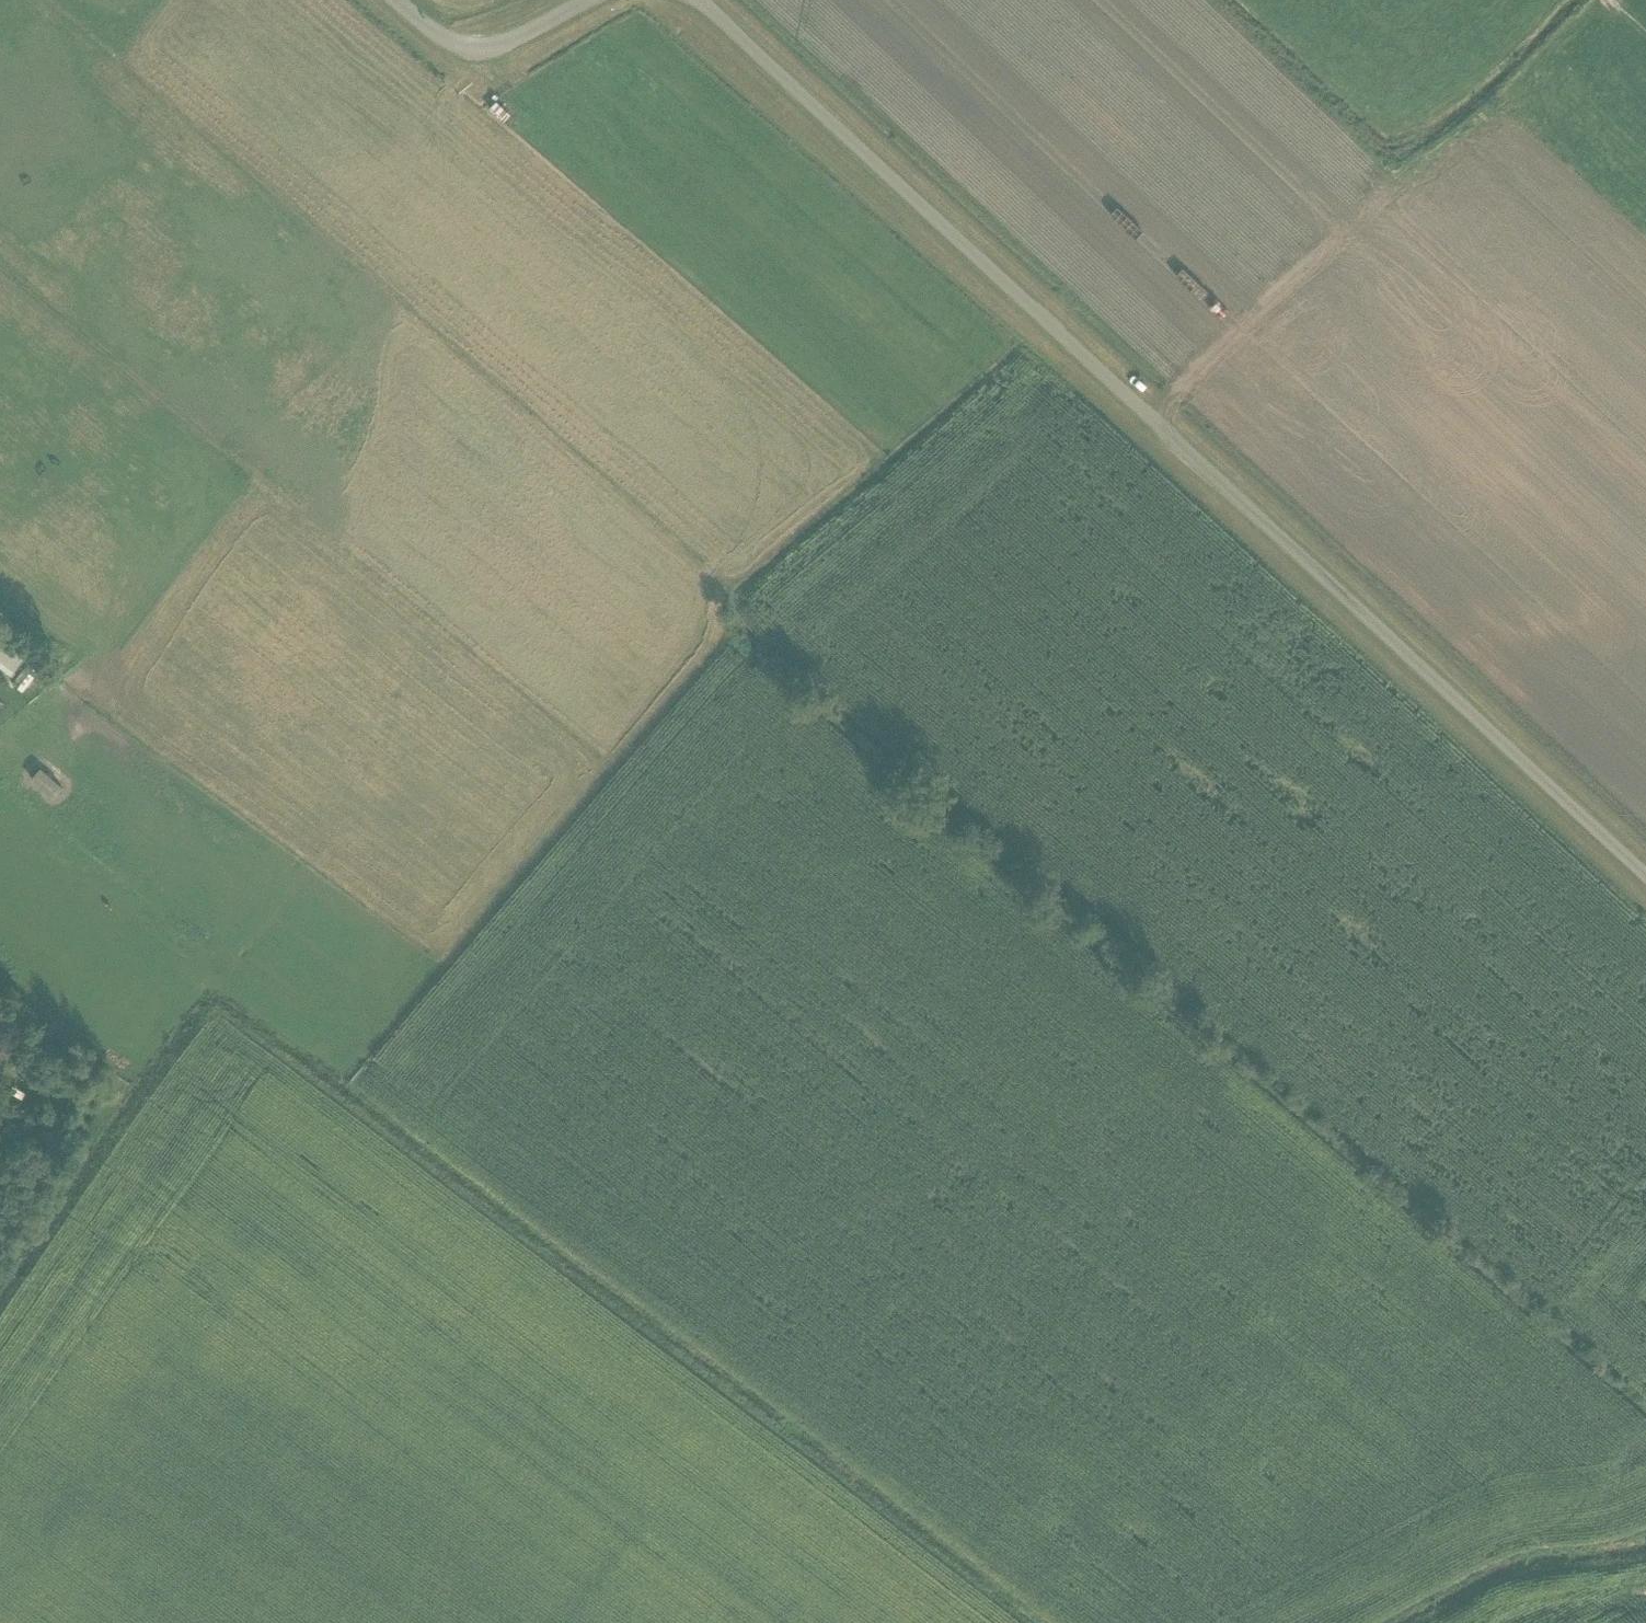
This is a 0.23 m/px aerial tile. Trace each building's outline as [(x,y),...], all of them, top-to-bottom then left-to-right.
[(489,109),(501,122),(510,113),(498,101),(489,109)] [(15,687),(31,666),(0,643),(0,676),(15,687)] [(52,801),(66,788),(45,765),(31,778),(52,801)] [(38,1132),(41,1144),(59,1140),(56,1128),(38,1132)]
